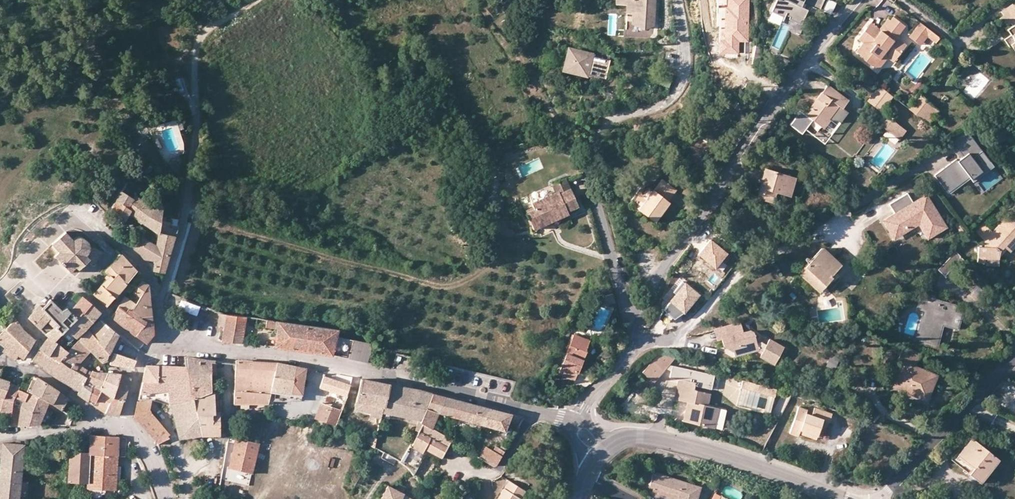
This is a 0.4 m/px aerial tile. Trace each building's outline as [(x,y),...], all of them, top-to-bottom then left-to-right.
[(645,0),(615,0),(626,2),(625,10),(630,12),(631,21),(651,22),(652,8),(645,3),(645,0)] [(645,3),(652,8),(653,0),(645,0),(645,3)] [(725,0),(717,0),(717,13),(720,14),(719,39),(725,39),(725,0)] [(749,0),(725,0),(725,39),(719,39),(719,53),(738,54),(738,42),(748,43),(749,0)] [(789,2),(783,0),(774,0),(770,13),(783,18),(784,15),(788,16),(787,19),(800,24),(803,16),(806,9),(794,4),(795,0),(790,0),(789,2)] [(820,0),(795,0),(817,8),(820,0)] [(1013,4),(1011,2),(1000,11),(1003,14),(999,17),(1002,21),(1004,20),(1006,24),(1010,22),(1013,25),(1014,29),(1014,2),(1013,4)] [(892,56),(894,58),(898,53),(898,52),(899,51),(900,51),(905,44),(898,39),(897,32),(903,24),(892,16),(889,19),(886,17),(877,28),(877,29),(877,30),(875,33),(865,26),(856,37),(861,41),(853,50),(857,53),(856,56),(871,68),(880,56),(883,58),(892,56)] [(651,22),(631,21),(632,37),(653,38),(653,26),(651,22)] [(877,29),(877,28),(868,21),(865,26),(875,33),(877,30),(877,29)] [(939,37),(918,21),(905,39),(913,46),(923,33),(925,35),(935,42),(939,37)] [(1005,39),(1009,46),(1011,45),(1014,50),(1014,31),(1010,34),(1005,39)] [(923,33),(913,46),(916,48),(925,35),(923,33)] [(758,45),(756,57),(763,58),(764,46),(758,45)] [(610,59),(570,47),(565,65),(604,77),(610,59)] [(876,71),(885,59),(883,58),(880,56),(871,68),(876,71)] [(656,83),(669,88),(672,79),(659,73),(656,83)] [(838,120),(840,122),(848,111),(843,107),(848,99),(828,84),(806,113),(801,110),(790,124),(803,133),(812,121),(822,128),(829,120),(831,121),(838,120)] [(893,96),(880,85),(868,101),(881,112),(893,96)] [(920,94),(909,108),(929,123),(939,110),(920,94)] [(892,119),(884,114),(878,122),(885,128),(900,139),(906,130),(892,119)] [(989,162),(964,129),(949,140),(961,155),(934,176),(947,193),(989,162)] [(807,163),(813,155),(807,150),(801,158),(807,163)] [(823,163),(813,155),(807,163),(816,171),(823,163)] [(759,192),(775,196),(776,192),(789,196),(796,177),(764,168),(757,192),(759,192)] [(567,178),(553,183),(556,192),(532,201),(534,208),(526,211),(533,227),(568,213),(567,209),(578,205),(567,178)] [(653,190),(638,211),(655,222),(669,202),(668,201),(676,190),(662,179),(655,190),(653,190)] [(124,185),(121,191),(127,195),(131,190),(124,185)] [(121,191),(112,206),(116,208),(114,212),(125,219),(129,213),(130,210),(128,208),(133,198),(127,195),(121,191)] [(773,203),(775,196),(759,192),(756,198),(773,203)] [(928,237),(946,225),(925,194),(912,202),(906,192),(888,204),(895,213),(885,220),(895,235),(917,221),(928,237)] [(143,201),(135,195),(133,198),(128,208),(130,210),(129,213),(135,218),(143,201)] [(151,209),(143,201),(135,218),(138,220),(158,233),(161,216),(161,214),(162,208),(157,200),(151,209)] [(1014,246),(1014,210),(993,233),(983,224),(976,233),(985,241),(985,248),(978,248),(979,257),(985,257),(985,259),(1000,259),(1000,257),(1000,251),(1004,246),(1007,248),(1010,251),(1014,246)] [(175,236),(177,223),(165,221),(166,217),(161,216),(158,233),(156,247),(154,262),(155,262),(153,271),(155,274),(163,275),(169,254),(175,236)] [(834,224),(817,221),(814,233),(831,236),(834,224)] [(54,256),(56,258),(70,272),(76,267),(78,270),(90,259),(94,263),(101,251),(98,249),(101,242),(93,238),(90,245),(87,240),(84,238),(80,238),(73,240),(66,231),(52,244),(58,252),(54,256)] [(144,255),(144,258),(154,262),(156,247),(135,233),(129,244),(135,249),(138,250),(140,251),(142,253),(144,255)] [(729,252),(711,238),(698,255),(715,269),(729,252)] [(822,248),(805,267),(825,285),(832,276),(831,275),(834,272),(840,265),(822,248)] [(106,286),(97,296),(106,306),(138,268),(123,252),(104,271),(107,274),(104,277),(106,279),(103,283),(106,286)] [(965,262),(955,252),(937,273),(945,280),(954,269),(957,271),(965,262)] [(780,270),(792,267),(791,259),(778,263),(780,270)] [(825,285),(805,267),(804,266),(798,273),(819,292),(821,290),(825,285)] [(832,276),(825,285),(821,290),(822,291),(833,280),(834,280),(839,275),(834,272),(831,275),(832,276)] [(141,280),(132,292),(140,297),(135,304),(123,296),(111,317),(135,335),(146,320),(148,322),(152,321),(149,297),(146,297),(145,289),(148,285),(141,280)] [(94,293),(97,296),(106,286),(103,283),(94,293)] [(696,296),(681,286),(658,317),(673,326),(696,296)] [(935,295),(923,292),(917,310),(923,312),(916,338),(938,345),(944,325),(959,329),(964,312),(957,310),(958,305),(935,298),(935,295)] [(66,316),(72,323),(81,313),(83,313),(90,303),(82,296),(70,311),(66,316)] [(620,305),(617,297),(612,299),(608,297),(604,304),(613,307),(620,305)] [(48,337),(54,341),(66,328),(72,323),(66,316),(70,311),(66,307),(61,310),(50,299),(42,307),(39,305),(28,318),(44,334),(48,337)] [(72,323),(66,328),(76,338),(87,329),(93,321),(100,312),(90,303),(83,313),(81,313),(72,323)] [(243,343),(246,315),(225,312),(218,311),(217,323),(222,324),(221,338),(226,341),(243,343)] [(337,326),(266,317),(265,325),(275,326),(274,345),(332,352),(336,333),(337,326)] [(16,319),(6,327),(0,333),(0,344),(3,349),(5,347),(18,355),(23,358),(35,339),(23,329),(16,319)] [(101,320),(96,324),(88,330),(110,353),(111,351),(118,333),(101,320)] [(146,320),(135,335),(146,344),(153,334),(152,321),(148,322),(146,320)] [(726,336),(720,338),(722,345),(732,351),(733,355),(759,349),(762,351),(760,355),(774,363),(784,347),(770,339),(767,344),(762,341),(756,342),(754,332),(750,330),(742,331),(739,322),(723,326),(726,336)] [(723,326),(713,329),(715,338),(720,338),(726,336),(723,326)] [(110,353),(88,330),(80,339),(91,351),(102,362),(107,360),(110,353)] [(123,338),(118,333),(111,351),(113,353),(120,355),(125,344),(121,341),(123,338)] [(348,356),(351,337),(336,333),(332,352),(348,356)] [(589,341),(574,334),(559,374),(574,380),(589,341)] [(56,343),(54,341),(48,337),(32,358),(46,371),(67,385),(75,371),(70,368),(60,361),(50,356),(56,343)] [(348,356),(367,360),(371,342),(351,337),(348,356)] [(68,352),(60,361),(70,368),(74,363),(77,365),(78,364),(91,351),(80,339),(68,352)] [(68,352),(56,343),(50,356),(60,361),(68,352)] [(921,353),(904,345),(899,360),(902,362),(893,387),(900,390),(902,386),(926,396),(935,374),(916,365),(921,353)] [(15,360),(18,355),(5,347),(3,349),(2,352),(8,356),(15,360)] [(136,360),(120,355),(113,353),(110,362),(109,364),(128,367),(131,367),(134,365),(136,360)] [(650,364),(663,373),(677,357),(659,353),(650,364)] [(186,367),(201,434),(201,435),(220,435),(220,413),(215,413),(214,392),(211,392),(211,374),(211,360),(184,357),(186,367)] [(251,361),(235,360),(234,404),(268,403),(271,389),(274,378),(251,377),(251,361)] [(277,363),(251,361),(251,377),(274,378),(271,389),(301,394),(305,368),(277,363)] [(91,384),(88,401),(93,405),(101,390),(99,389),(108,372),(91,371),(90,371),(78,364),(77,365),(74,363),(70,368),(75,371),(86,377),(85,380),(91,384)] [(655,382),(663,373),(650,364),(643,372),(655,382)] [(133,417),(157,443),(169,437),(149,413),(148,409),(150,399),(154,400),(155,397),(170,403),(178,436),(201,434),(186,367),(146,365),(133,417)] [(715,374),(673,365),(670,377),(678,379),(695,383),(695,385),(712,389),(715,374)] [(75,371),(67,385),(78,392),(78,393),(88,401),(91,384),(85,380),(86,377),(75,371)] [(121,373),(108,372),(99,389),(101,390),(112,398),(121,373)] [(112,398),(101,390),(93,405),(95,406),(106,412),(119,415),(131,377),(121,373),(112,398)] [(902,386),(900,390),(928,401),(938,375),(935,374),(926,396),(902,386)] [(346,396),(350,386),(323,376),(319,386),(327,390),(315,418),(320,420),(326,422),(335,425),(347,396),(346,396)] [(9,381),(0,378),(0,397),(3,398),(9,383),(9,381)] [(59,392),(37,378),(30,392),(28,392),(28,394),(18,390),(13,402),(11,413),(10,427),(15,426),(39,425),(49,402),(52,404),(59,392)] [(366,380),(361,379),(355,409),(369,413),(369,415),(380,417),(381,412),(383,412),(389,384),(366,380)] [(678,379),(674,399),(687,402),(683,420),(714,427),(718,408),(713,407),(715,395),(693,390),(695,385),(695,383),(678,379)] [(9,383),(3,398),(0,407),(0,411),(11,413),(13,402),(18,390),(19,388),(9,383)] [(381,412),(380,417),(389,419),(390,414),(418,420),(415,430),(418,431),(422,423),(420,422),(432,394),(424,391),(389,384),(383,412),(381,412)] [(68,399),(59,392),(52,404),(61,410),(68,399)] [(511,415),(432,394),(420,422),(422,423),(431,429),(431,428),(438,413),(455,418),(480,425),(504,431),(511,415)] [(49,410),(52,404),(49,402),(39,425),(45,424),(51,411),(49,410)] [(800,429),(818,435),(823,419),(829,421),(832,414),(815,408),(813,415),(806,414),(807,410),(799,407),(790,433),(799,436),(799,434),(800,429)] [(478,434),(480,425),(455,418),(453,427),(478,434)] [(422,423),(418,431),(409,447),(399,462),(408,468),(413,475),(427,450),(441,457),(450,440),(451,439),(431,428),(431,429),(422,423)] [(816,439),(818,435),(800,429),(799,434),(816,439)] [(124,437),(90,435),(89,453),(87,483),(87,489),(115,490),(117,456),(125,456),(126,439),(124,437)] [(258,443),(236,438),(230,468),(252,474),(259,443),(258,443)] [(998,459),(972,438),(958,454),(974,467),(970,473),(969,473),(981,482),(998,459)] [(356,445),(356,446),(362,449),(365,443),(359,439),(356,445)] [(20,481),(24,445),(16,444),(2,443),(0,444),(0,458),(0,498),(18,498),(20,481)] [(495,466),(506,448),(501,444),(499,448),(495,445),(492,450),(486,447),(478,457),(493,466),(495,466)] [(87,483),(89,453),(70,451),(68,482),(87,483)] [(974,467),(958,454),(955,452),(951,459),(970,473),(974,467)] [(679,498),(697,498),(701,486),(654,472),(650,485),(655,487),(680,494),(679,498)] [(508,481),(497,498),(520,498),(525,491),(508,481)] [(388,485),(380,498),(412,498),(388,485)] [(674,498),(679,498),(680,494),(655,487),(653,493),(674,498)]
